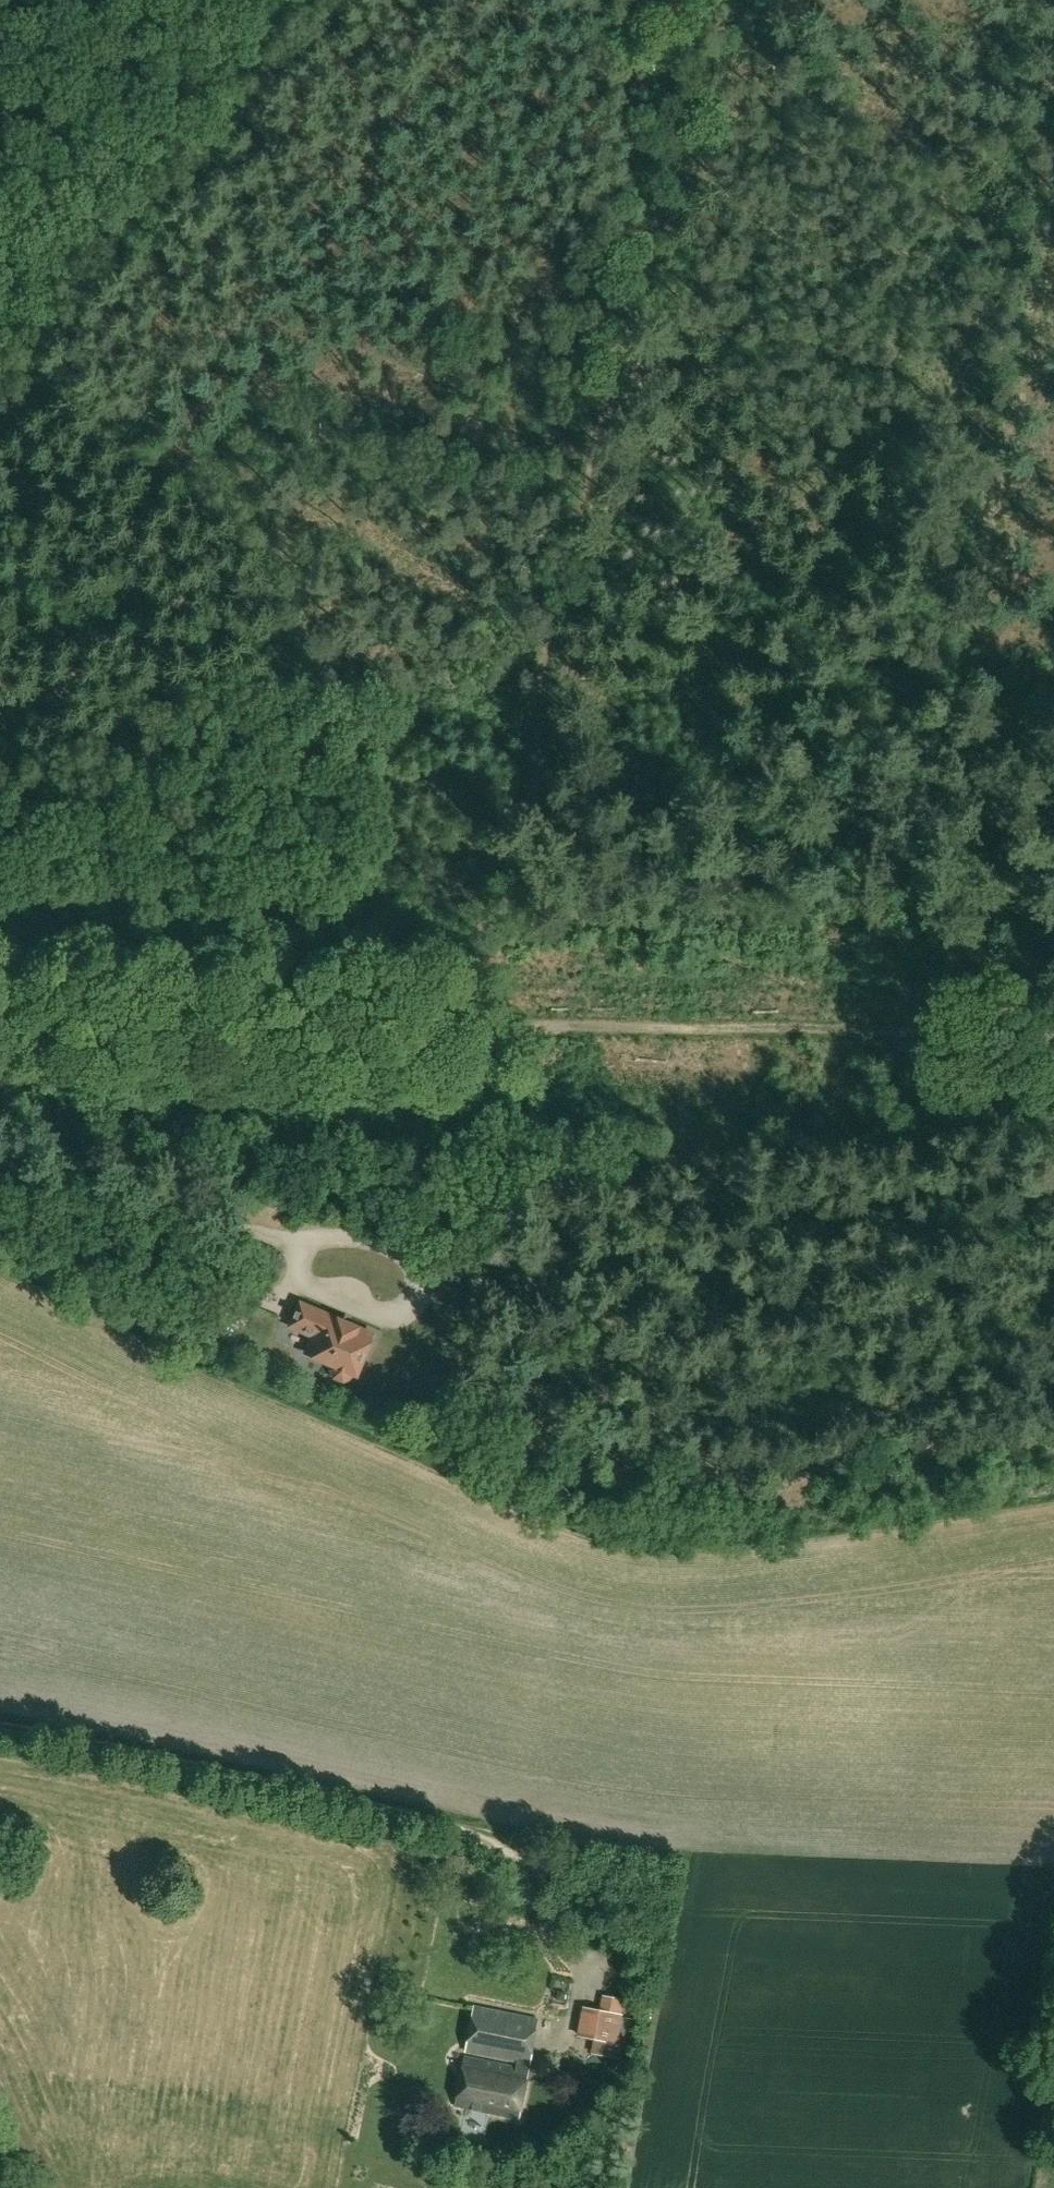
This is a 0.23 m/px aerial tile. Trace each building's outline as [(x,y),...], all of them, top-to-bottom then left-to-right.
[(302,1308),(293,1328),(316,1338),(308,1356),(336,1368),(334,1373),(336,1379),(344,1382),(350,1380),(352,1375),(356,1377),(373,1339),(302,1308)] [(599,2010),(620,2014),(623,2000),(602,1996),(599,2010)] [(582,2006),(578,2038),(594,2041),(592,2055),(622,2061),(624,2044),(618,2042),(623,2015),(620,2014),(599,2010),(582,2006)] [(520,2119),(538,2020),(474,2008),(465,2053),(518,2063),(517,2069),(464,2059),(456,2108),(520,2119)]
